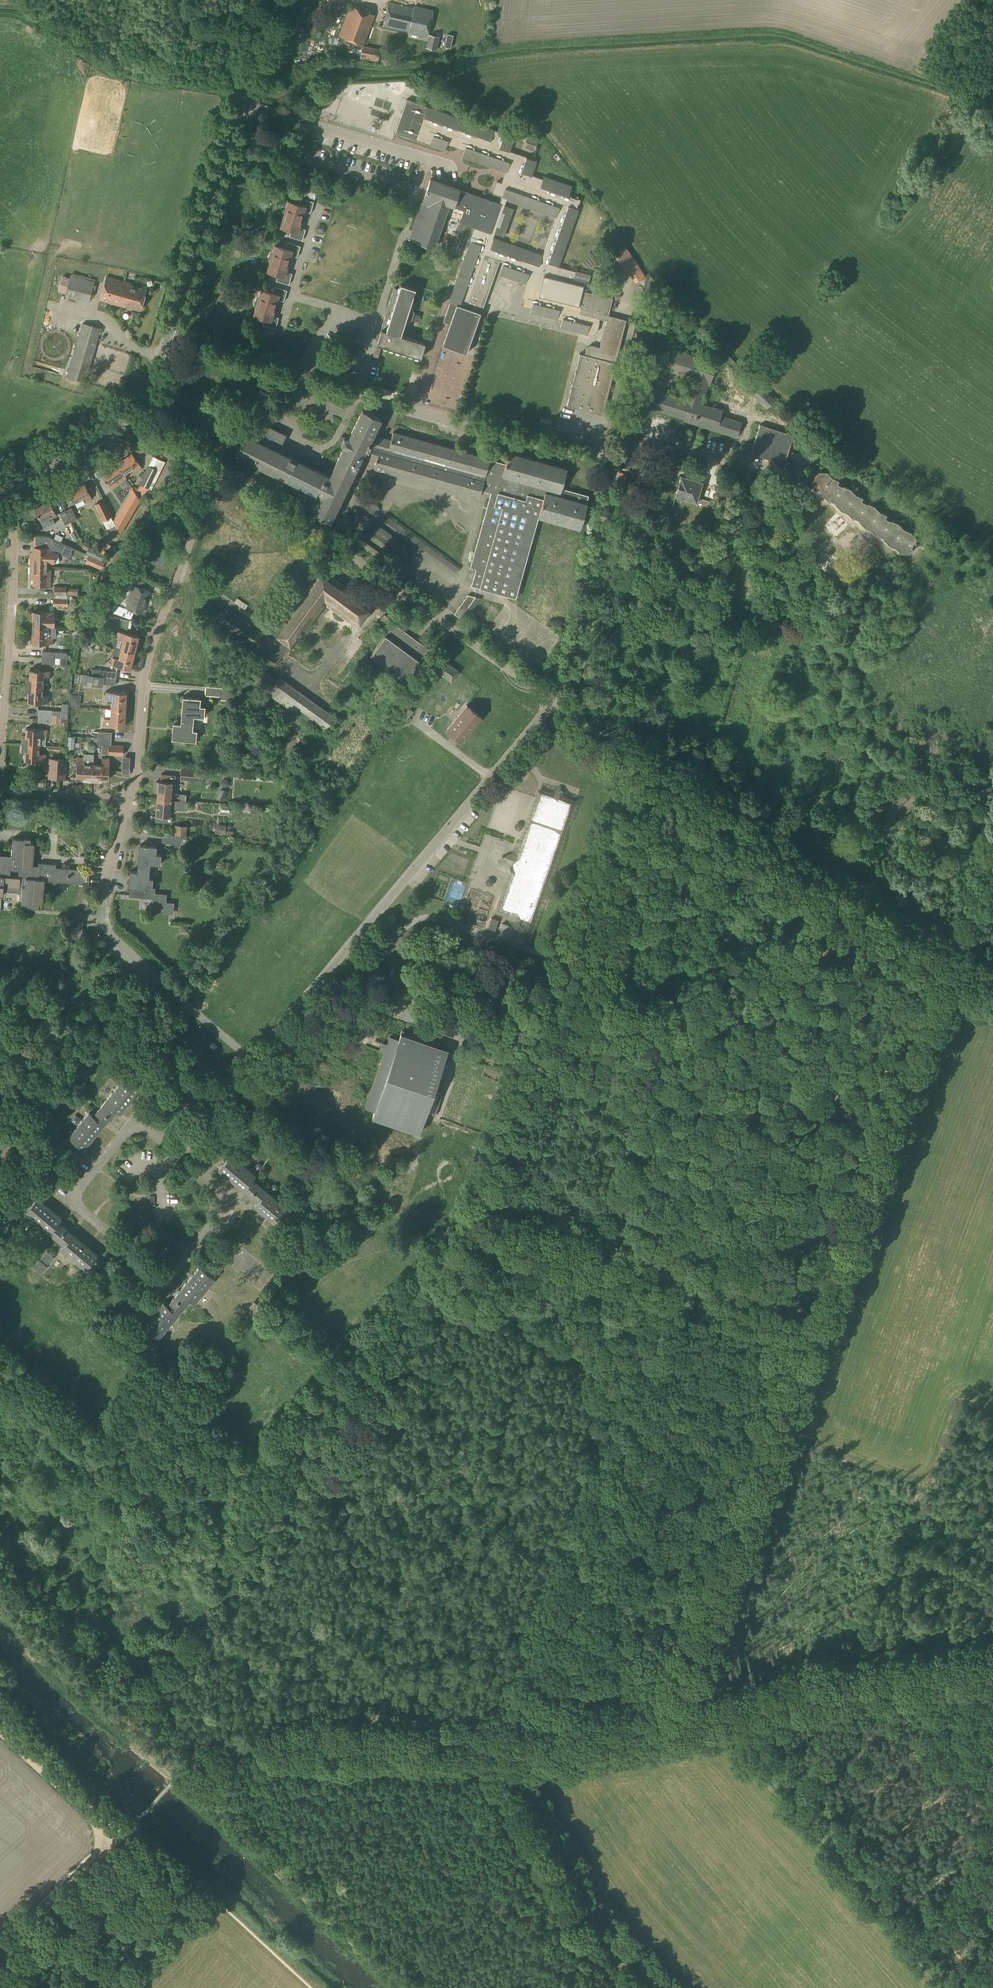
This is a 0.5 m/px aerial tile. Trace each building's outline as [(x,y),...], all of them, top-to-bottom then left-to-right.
[(413,8),(388,3),(383,26),(408,31),(408,33),(427,37),(433,11),(414,6),(413,8)] [(363,45),(375,15),(350,6),(339,36),(363,45)] [(450,48),(453,36),(447,34),(445,47),(450,48)] [(436,49),(438,37),(429,35),(427,48),(436,49)] [(378,62),(381,49),(363,45),(360,58),(378,62)] [(575,273),(558,268),(579,211),(576,210),(579,201),(567,197),(571,188),(543,178),(542,181),(530,177),(535,162),(509,153),(514,139),(493,132),(494,131),(426,107),(415,140),(445,150),(447,144),(464,150),(462,156),(506,171),(502,182),(497,180),(493,193),(502,196),(500,203),(490,199),(486,198),(472,193),(467,205),(456,201),(460,190),(431,180),(410,240),(435,248),(449,206),(465,211),(461,224),(474,228),(458,277),(430,361),(438,364),(427,397),(450,405),(500,262),(504,263),(499,276),(526,285),(526,284),(527,285),(523,299),(533,302),(530,314),(557,321),(557,320),(562,321),(560,329),(591,337),(597,333),(602,334),(600,348),(590,346),(585,349),(584,355),(580,355),(567,405),(603,414),(627,321),(609,316),(611,298),(583,292),(583,286),(573,283),(575,273)] [(315,199),(318,188),(308,185),(305,196),(315,199)] [(310,213),(314,202),(301,198),(299,205),(288,201),(286,209),(283,211),(281,213),(281,216),(283,219),(280,227),(291,231),(289,237),(302,241),(306,230),(299,228),(304,212),(310,213)] [(297,258),(301,247),(288,243),(286,249),(275,246),(273,253),(269,255),(268,258),(268,260),(269,264),(267,272),(278,275),(276,281),(289,285),(292,274),(286,272),(291,256),(297,258)] [(613,255),(627,275),(640,266),(626,246),(613,255)] [(89,301),(94,282),(71,276),(66,295),(89,301)] [(60,286),(68,288),(70,279),(63,277),(60,286)] [(131,283),(106,277),(99,300),(124,307),(124,305),(140,309),(146,290),(130,285),(131,283)] [(407,310),(413,289),(398,284),(397,289),(392,288),(379,332),(378,333),(376,335),(376,337),(376,339),(377,341),(376,345),(420,358),(424,343),(399,335),(405,318),(410,320),(413,311),(407,310)] [(284,302),(287,291),(274,287),(272,293),(261,290),(259,297),(256,299),(255,302),(254,305),(256,308),(253,316),(265,319),(263,325),(276,329),(279,318),(273,316),(277,300),(284,302)] [(85,382),(96,342),(100,329),(83,323),(67,377),(85,382)] [(381,347),(376,345),(372,356),(373,356),(377,358),(381,347)] [(676,353),(670,351),(665,368),(671,370),(670,372),(691,379),(685,399),(642,386),(637,404),(684,419),(684,421),(737,438),(741,423),(721,416),(722,411),(701,404),(708,383),(710,384),(717,363),(677,351),(676,353)] [(766,410),(775,400),(723,352),(719,356),(756,392),(752,396),(766,410)] [(330,477),(278,452),(286,435),(270,427),(276,415),(260,407),(236,456),(320,497),(312,513),(330,522),(363,457),(377,461),(374,469),(480,498),(483,489),(492,492),(470,568),(476,570),(472,586),(516,598),(538,518),(580,530),(588,496),(562,489),(567,470),(509,453),(506,464),(394,433),(391,441),(373,435),(381,420),(363,411),(348,440),(345,439),(342,445),(345,448),(330,477)] [(764,459),(773,430),(760,426),(751,455),(764,459)] [(785,465),(794,436),(773,430),(764,459),(785,465)] [(136,471),(141,468),(132,454),(117,465),(124,475),(134,468),(136,471)] [(141,499),(149,489),(158,471),(163,461),(154,456),(140,485),(134,490),(141,499)] [(126,478),(124,475),(117,465),(102,475),(111,489),(116,485),(126,478)] [(837,504),(842,509),(849,512),(854,518),(860,521),(866,527),(873,530),(878,535),(882,537),(885,537),(890,544),(896,547),(910,553),(915,548),(915,547),(914,547),(913,547),(914,543),(916,543),(916,544),(917,544),(917,537),(911,531),(905,528),(900,522),(893,519),(888,514),(881,511),(875,505),(869,502),(864,497),(857,493),(852,488),(845,485),(840,479),(833,476),(828,471),(820,471),(814,476),(815,476),(815,477),(814,479),(813,479),(814,479),(813,479),(813,486),(818,492),(825,495),(830,501),(837,504)] [(179,487),(183,479),(174,474),(170,482),(179,487)] [(709,507),(710,502),(698,498),(702,483),(681,477),(676,497),(696,503),(696,504),(709,507)] [(86,502),(92,499),(84,485),(68,493),(73,504),(84,499),(86,502)] [(132,488),(114,520),(120,533),(140,499),(132,488)] [(711,503),(719,506),(723,490),(716,488),(711,503)] [(363,503),(377,515),(382,510),(368,497),(363,503)] [(102,521),(112,517),(104,499),(94,504),(102,521)] [(44,528),(55,523),(52,518),(57,516),(50,501),(35,509),(44,528)] [(65,511),(71,522),(77,519),(71,508),(65,511)] [(349,518),(355,522),(361,513),(356,509),(349,518)] [(66,525),(71,522),(65,511),(60,513),(66,525)] [(846,529),(841,522),(834,527),(839,534),(846,529)] [(152,539),(151,527),(144,528),(145,539),(141,537),(139,545),(143,547),(143,548),(149,549),(145,561),(164,567),(169,552),(167,551),(169,545),(152,539)] [(31,557),(31,567),(51,567),(51,564),(55,564),(55,550),(68,557),(72,547),(47,535),(47,547),(34,547),(34,557),(31,557)] [(105,550),(111,553),(114,547),(108,544),(106,548),(105,550)] [(104,554),(96,550),(88,547),(85,553),(88,554),(91,556),(101,560),(104,554)] [(91,556),(87,563),(98,568),(101,560),(91,556)] [(51,579),(51,567),(31,567),(31,576),(34,576),(34,586),(51,586),(51,579)] [(230,611),(221,623),(261,653),(276,663),(290,644),(294,648),(327,603),(359,627),(373,607),(323,571),(276,635),(279,637),(274,643),(230,611)] [(114,603),(111,612),(132,619),(135,611),(142,613),(150,591),(143,588),(145,583),(133,578),(131,584),(135,586),(127,608),(114,603)] [(66,590),(66,587),(67,587),(54,586),(54,597),(54,595),(67,595),(78,595),(78,590),(66,590)] [(67,606),(67,595),(54,595),(54,597),(53,606),(67,606)] [(470,614),(481,598),(468,595),(454,614),(457,617),(460,618),(465,611),(470,614)] [(245,609),(248,605),(237,598),(234,602),(245,609)] [(53,628),(53,619),(53,612),(33,611),(33,628),(47,628),(53,628)] [(384,615),(377,624),(381,627),(388,618),(384,615)] [(115,616),(113,623),(128,627),(130,620),(115,616)] [(405,681),(428,649),(394,624),(371,655),(405,681)] [(47,637),(47,628),(33,628),(33,644),(53,644),(53,637),(47,637)] [(121,649),(135,652),(139,636),(119,631),(115,647),(121,649)] [(135,652),(121,649),(115,647),(111,664),(131,669),(135,652)] [(454,683),(462,673),(446,661),(438,672),(454,683)] [(116,679),(117,672),(104,670),(92,668),(91,674),(91,675),(116,679)] [(50,679),(50,671),(30,670),(29,677),(26,677),(26,686),(43,687),(43,678),(50,679)] [(278,680),(263,670),(253,683),(268,694),(324,734),(336,717),(280,677),(278,680)] [(82,673),(81,683),(103,687),(104,684),(115,686),(116,679),(91,675),(91,674),(82,673)] [(43,696),(43,687),(26,686),(25,695),(29,695),(28,703),(49,704),(49,696),(43,696)] [(229,701),(230,689),(206,687),(205,695),(219,697),(218,700),(229,701)] [(111,709),(126,710),(127,693),(106,692),(106,699),(112,700),(111,709)] [(344,704),(355,707),(358,696),(348,693),(344,704)] [(203,717),(204,707),(199,707),(200,699),(184,698),(181,724),(174,724),(172,740),(195,741),(196,731),(192,731),(193,717),(203,717)] [(461,743),(481,718),(467,705),(446,730),(461,743)] [(408,710),(405,707),(401,712),(404,715),(402,718),(406,721),(413,711),(409,708),(408,710)] [(125,727),(126,710),(111,709),(111,719),(105,718),(104,726),(125,727)] [(46,737),(46,729),(26,728),(26,736),(22,735),(22,744),(39,745),(45,746),(46,737)] [(111,745),(111,740),(98,739),(97,745),(109,746),(108,754),(123,755),(123,746),(111,745)] [(39,754),(39,745),(22,744),(21,754),(25,754),(24,761),(45,762),(45,754),(39,754)] [(93,764),(94,754),(84,754),(84,758),(77,758),(76,778),(83,779),(83,782),(92,782),(93,764)] [(50,759),(49,778),(65,779),(66,760),(50,759)] [(93,764),(92,782),(101,783),(101,779),(109,780),(109,759),(102,759),(102,765),(93,764)] [(474,763),(472,766),(480,773),(483,770),(474,763)] [(202,781),(203,769),(181,768),(180,780),(202,781)] [(180,801),(185,801),(186,795),(171,794),(171,791),(175,791),(176,775),(161,774),(160,781),(159,781),(159,782),(156,782),(155,788),(158,789),(158,799),(180,801)] [(223,801),(227,791),(220,788),(216,799),(223,801)] [(531,922),(562,830),(571,803),(540,792),(530,819),(516,860),(511,859),(507,873),(511,874),(499,911),(531,922)] [(158,799),(156,816),(160,816),(159,823),(172,824),(172,818),(169,817),(170,809),(179,810),(180,801),(158,799)] [(225,835),(226,825),(216,824),(215,834),(225,835)] [(186,848),(186,836),(163,835),(161,843),(175,844),(175,847),(186,848)] [(31,838),(25,837),(25,839),(13,838),(11,856),(0,855),(0,895),(3,895),(3,891),(22,893),(21,906),(33,907),(38,908),(39,903),(42,904),(44,880),(85,884),(86,881),(88,881),(89,874),(86,874),(86,870),(56,868),(56,864),(39,863),(38,868),(32,867),(34,843),(31,843),(31,838)] [(138,872),(130,871),(129,887),(131,888),(130,896),(154,898),(155,889),(151,889),(152,878),(148,878),(149,864),(160,865),(161,855),(155,854),(156,846),(140,845),(138,872)] [(494,930),(498,920),(491,918),(488,928),(494,930)] [(67,1004),(69,988),(59,987),(57,1002),(67,1004)] [(447,1051),(406,1037),(408,1032),(403,1031),(401,1035),(399,1041),(390,1037),(387,1045),(382,1043),(380,1051),(384,1053),(366,1109),(375,1112),(373,1117),(420,1133),(426,1113),(434,1116),(442,1094),(434,1091),(447,1051)] [(145,1076),(151,1069),(144,1062),(137,1070),(145,1076)] [(99,1108),(111,1118),(117,1110),(121,1113),(141,1089),(136,1085),(141,1080),(126,1068),(121,1074),(126,1077),(99,1108)] [(84,1149),(111,1118),(99,1108),(93,1115),(90,1112),(69,1136),(84,1149)] [(67,1155),(74,1147),(66,1140),(59,1148),(67,1155)] [(31,1158),(40,1148),(32,1141),(23,1152),(31,1158)] [(250,1196),(260,1185),(252,1178),(255,1175),(232,1155),(219,1170),(250,1196)] [(279,1226),(291,1211),(260,1185),(250,1196),(258,1203),(255,1207),(279,1226)] [(59,1242),(69,1230),(59,1222),(62,1219),(38,1198),(25,1213),(59,1242)] [(293,1234),(300,1226),(292,1220),(286,1227),(293,1234)] [(90,1274),(99,1263),(94,1259),(98,1255),(69,1230),(59,1242),(64,1246),(61,1249),(84,1269),(81,1273),(87,1278),(90,1274)] [(48,1265),(55,1257),(47,1251),(41,1258),(48,1265)] [(41,1274),(47,1266),(40,1260),(33,1267),(41,1274)] [(217,1275),(224,1267),(216,1260),(209,1268),(217,1275)] [(195,1303),(215,1279),(200,1266),(173,1298),(185,1307),(191,1300),(195,1303)] [(158,1339),(185,1307),(173,1298),(167,1305),(163,1302),(143,1326),(158,1339)] [(253,1318),(262,1308),(254,1301),(245,1312),(253,1318)]
